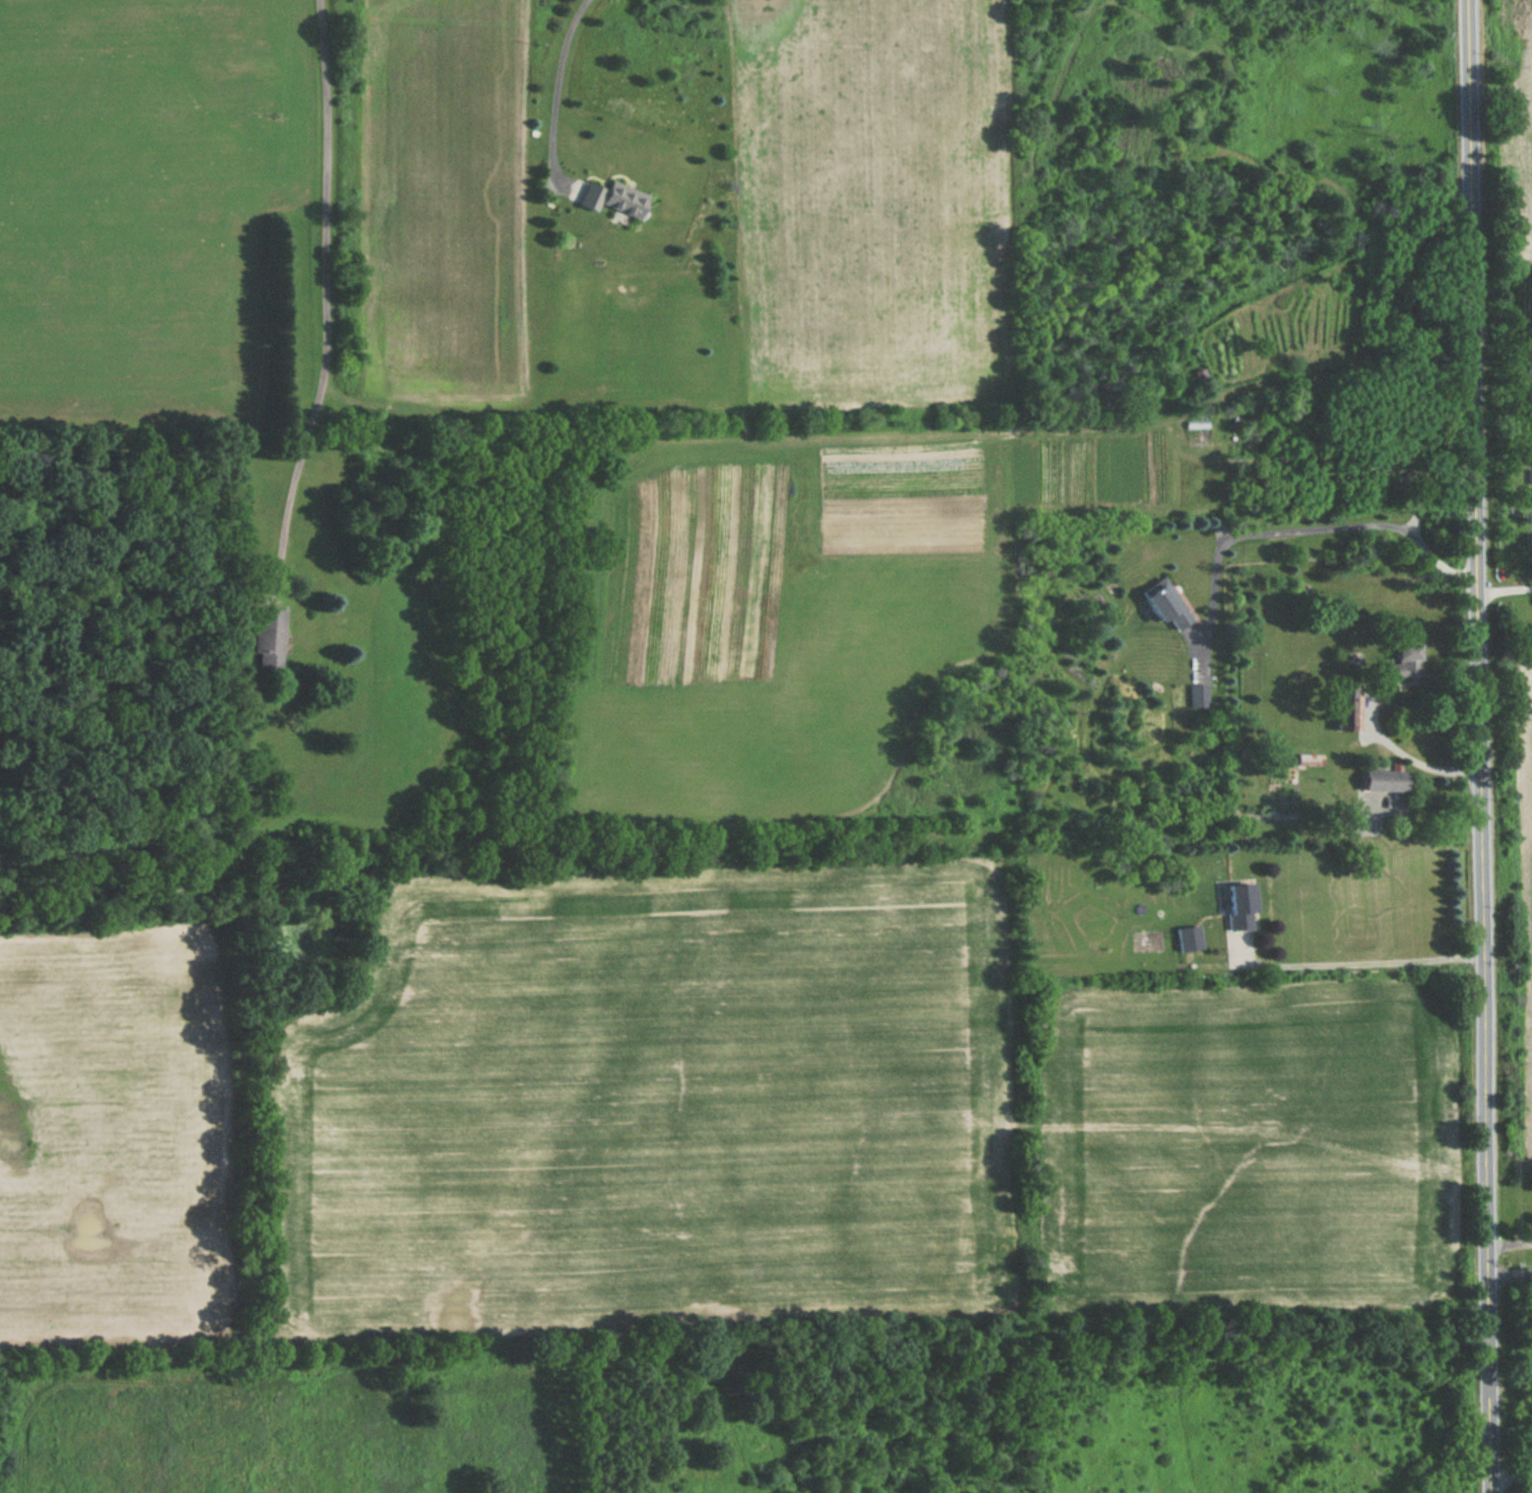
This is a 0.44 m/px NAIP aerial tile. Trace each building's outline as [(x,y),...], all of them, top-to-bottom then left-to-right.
[(647,195),(609,181),(605,190),(578,180),(573,193),(570,192),(567,200),(594,211),(597,203),(613,209),(609,220),(625,226),(628,217),(638,220),(647,195)] [(1168,618),(1176,630),(1191,621),(1164,576),(1140,591),(1160,623),(1168,618)] [(280,674),(282,609),(255,608),(253,673),(280,674)] [(1419,643),(1395,643),(1396,663),(1380,664),(1380,677),(1419,677),(1419,643)] [(1337,703),(1337,731),(1351,731),(1351,703),(1337,703)] [(1405,792),(1405,770),(1364,770),(1364,792),(1405,792)] [(1226,884),(1229,930),(1256,928),(1254,883),(1226,884)] [(1200,950),(1199,927),(1177,927),(1178,950),(1200,950)]
